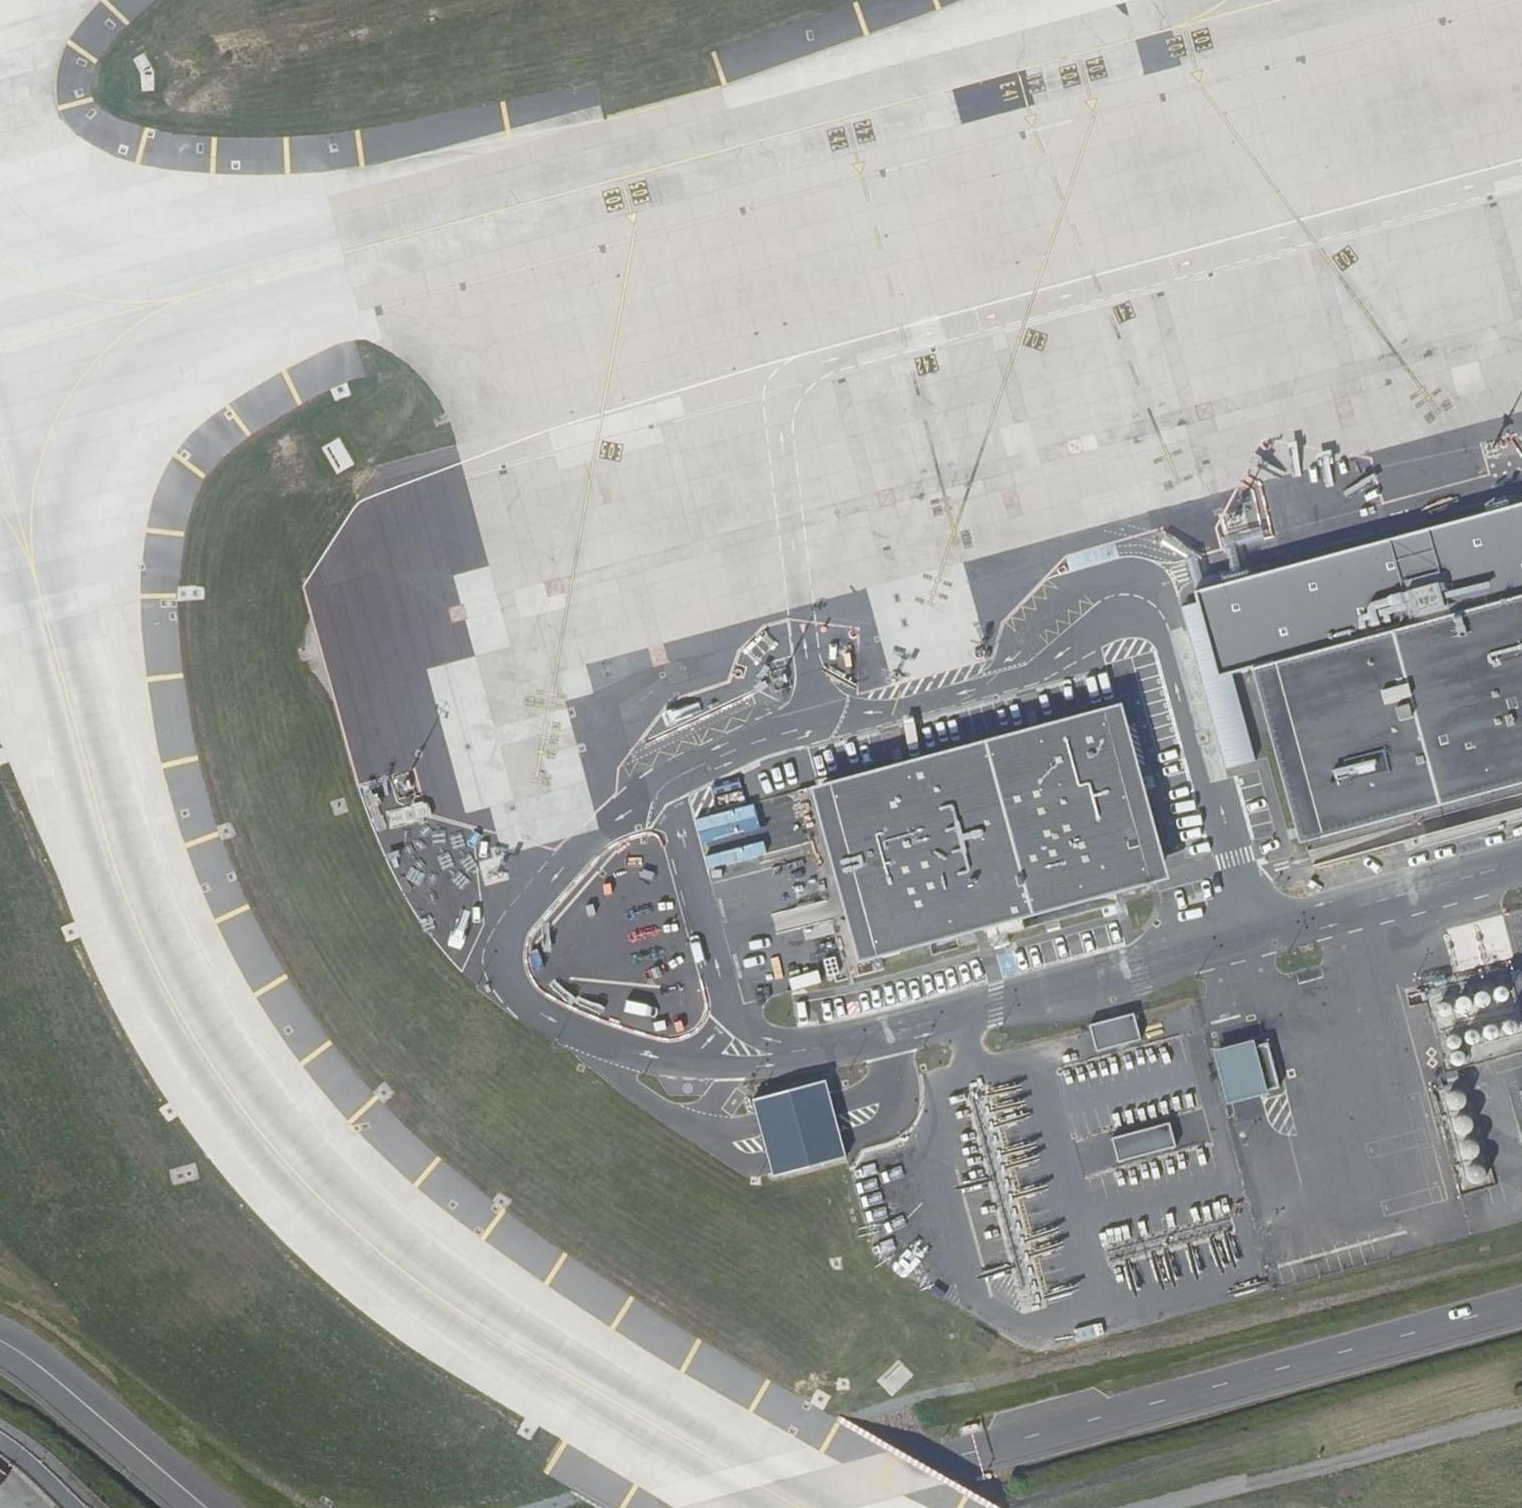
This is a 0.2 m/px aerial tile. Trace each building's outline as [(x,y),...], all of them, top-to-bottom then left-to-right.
[(1250,675),(1267,733),(1291,822),(1297,843),(1521,782),(1521,502),(1242,579),(1193,592),(1190,593),(1194,606),(1215,685),(1230,681),(1250,675)] [(1233,549),(1263,541),(1260,530),(1221,541),(1223,549),(1230,574),(1201,582),(1194,554),(1165,538),(1160,546),(1185,561),(1193,592),(1242,579),(1233,549)] [(1253,764),(1230,681),(1215,685),(1194,606),(1183,609),(1227,771),(1253,764)] [(1119,701),(806,785),(855,963),(1167,880),(1161,856),(1137,768),(1119,701)] [(1126,1007),(1102,1014),(1105,1024),(1129,1018),(1126,1007)]
